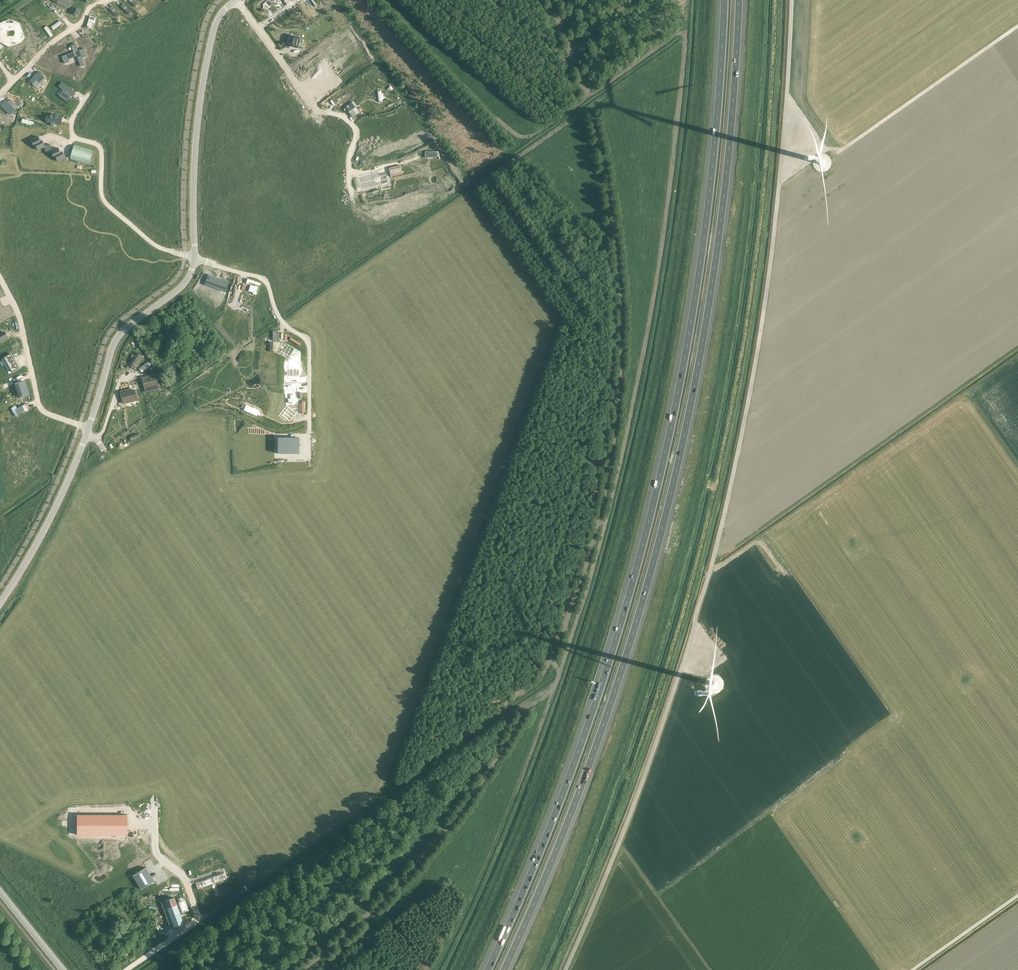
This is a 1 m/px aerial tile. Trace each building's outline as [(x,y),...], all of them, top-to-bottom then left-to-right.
[(123,4),(121,6),(129,15),(132,12),(123,4)] [(112,6),(109,9),(118,17),(120,15),(112,6)] [(71,11),(70,13),(71,13),(78,16),(79,12),(80,12),(81,10),(80,10),(73,7),(71,11)] [(99,8),(95,13),(100,17),(104,13),(99,8)] [(0,30),(0,42),(21,42),(21,28),(19,23),(0,23),(0,28),(0,30)] [(290,46),(290,47),(291,47),(297,48),(297,49),(298,49),(298,48),(299,43),(302,44),(303,39),(300,39),(300,38),(301,38),(300,38),(294,36),(293,36),(290,46)] [(78,51),(76,44),(71,46),(74,52),(62,56),(64,64),(69,62),(68,59),(77,56),(81,66),(85,65),(82,57),(87,55),(84,48),(78,51)] [(45,78),(38,72),(31,79),(38,85),(45,78)] [(62,82),(58,87),(63,90),(59,96),(67,102),(72,95),(73,95),(75,92),(76,92),(62,82),(61,82),(62,82)] [(349,87),(333,99),(340,109),(356,97),(349,87)] [(6,101),(2,106),(10,114),(15,110),(6,101)] [(368,101),(362,105),(367,114),(374,109),(368,101)] [(47,115),(46,122),(51,123),(51,126),(54,126),(54,123),(61,124),(62,117),(47,115)] [(38,137),(31,140),(33,146),(35,145),(41,142),(38,137)] [(41,142),(35,145),(38,150),(44,147),(45,146),(42,141),(41,142)] [(53,151),(51,152),(53,157),(55,156),(61,154),(61,153),(58,148),(53,150),(53,151)] [(438,151),(424,151),(424,160),(438,160),(438,151)] [(61,154),(55,156),(58,161),(65,158),(62,152),(61,153),(61,154)] [(378,173),(358,177),(361,189),(381,185),(382,190),(390,188),(386,171),(378,172),(378,173)] [(208,274),(204,285),(225,292),(229,282),(208,274)] [(229,308),(226,317),(234,320),(237,311),(229,308)] [(226,317),(223,326),(229,328),(232,320),(226,317)] [(222,326),(220,333),(226,342),(233,336),(228,330),(229,328),(222,326)] [(242,332),(240,334),(244,339),(250,335),(249,328),(242,329),(242,332)] [(0,335),(0,342),(8,337),(5,332),(0,335)] [(239,332),(226,342),(230,347),(243,338),(239,332)] [(282,346),(277,353),(288,359),(288,376),(301,376),(301,352),(285,343),(283,347),(282,346)] [(131,364),(130,366),(135,369),(136,367),(137,367),(143,357),(137,353),(131,363),(131,364)] [(11,354),(4,358),(12,372),(19,368),(11,354)] [(156,375),(142,378),(146,392),(159,388),(156,375)] [(25,381),(16,384),(18,390),(19,390),(21,395),(28,393),(25,381)] [(286,406),(278,416),(285,421),(286,419),(290,421),(299,409),(296,387),(284,389),(286,406)] [(130,390),(120,392),(123,404),(127,403),(126,402),(132,401),(133,402),(138,400),(135,390),(130,392),(130,390)] [(21,427),(7,435),(11,440),(25,433),(21,427)] [(56,428),(52,437),(56,438),(58,432),(63,434),(57,448),(61,449),(67,432),(56,428)] [(278,438),(278,454),(299,454),(299,438),(278,438)] [(22,479),(15,480),(18,496),(24,495),(22,479)] [(128,808),(78,807),(78,836),(128,836),(128,808)] [(146,867),(133,875),(137,882),(150,874),(146,867)] [(224,873),(196,883),(198,889),(227,879),(224,873)] [(150,874),(137,882),(141,889),(154,881),(150,874)] [(174,897),(165,901),(174,927),(184,923),(174,897)]
